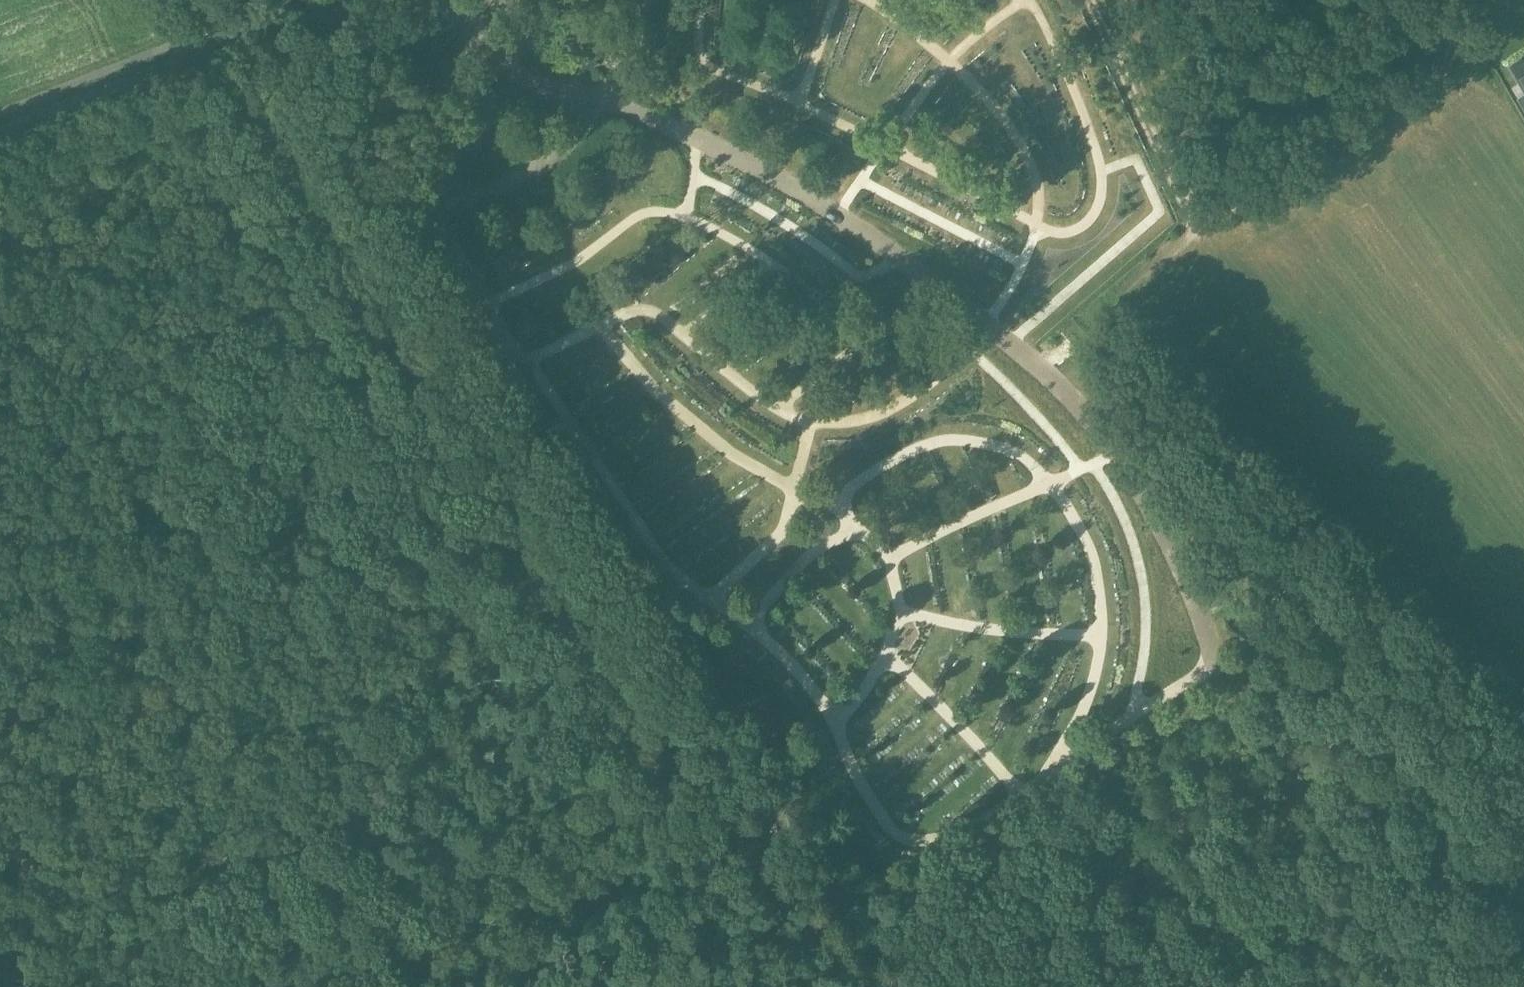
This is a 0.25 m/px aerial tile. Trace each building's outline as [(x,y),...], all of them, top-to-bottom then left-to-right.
[(1510,3),(1509,0),(1486,0),(1488,8),(1510,3)] [(594,71),(607,38),(587,30),(574,63),(594,71)] [(1512,67),(1523,88),(1523,60),(1512,67)]
